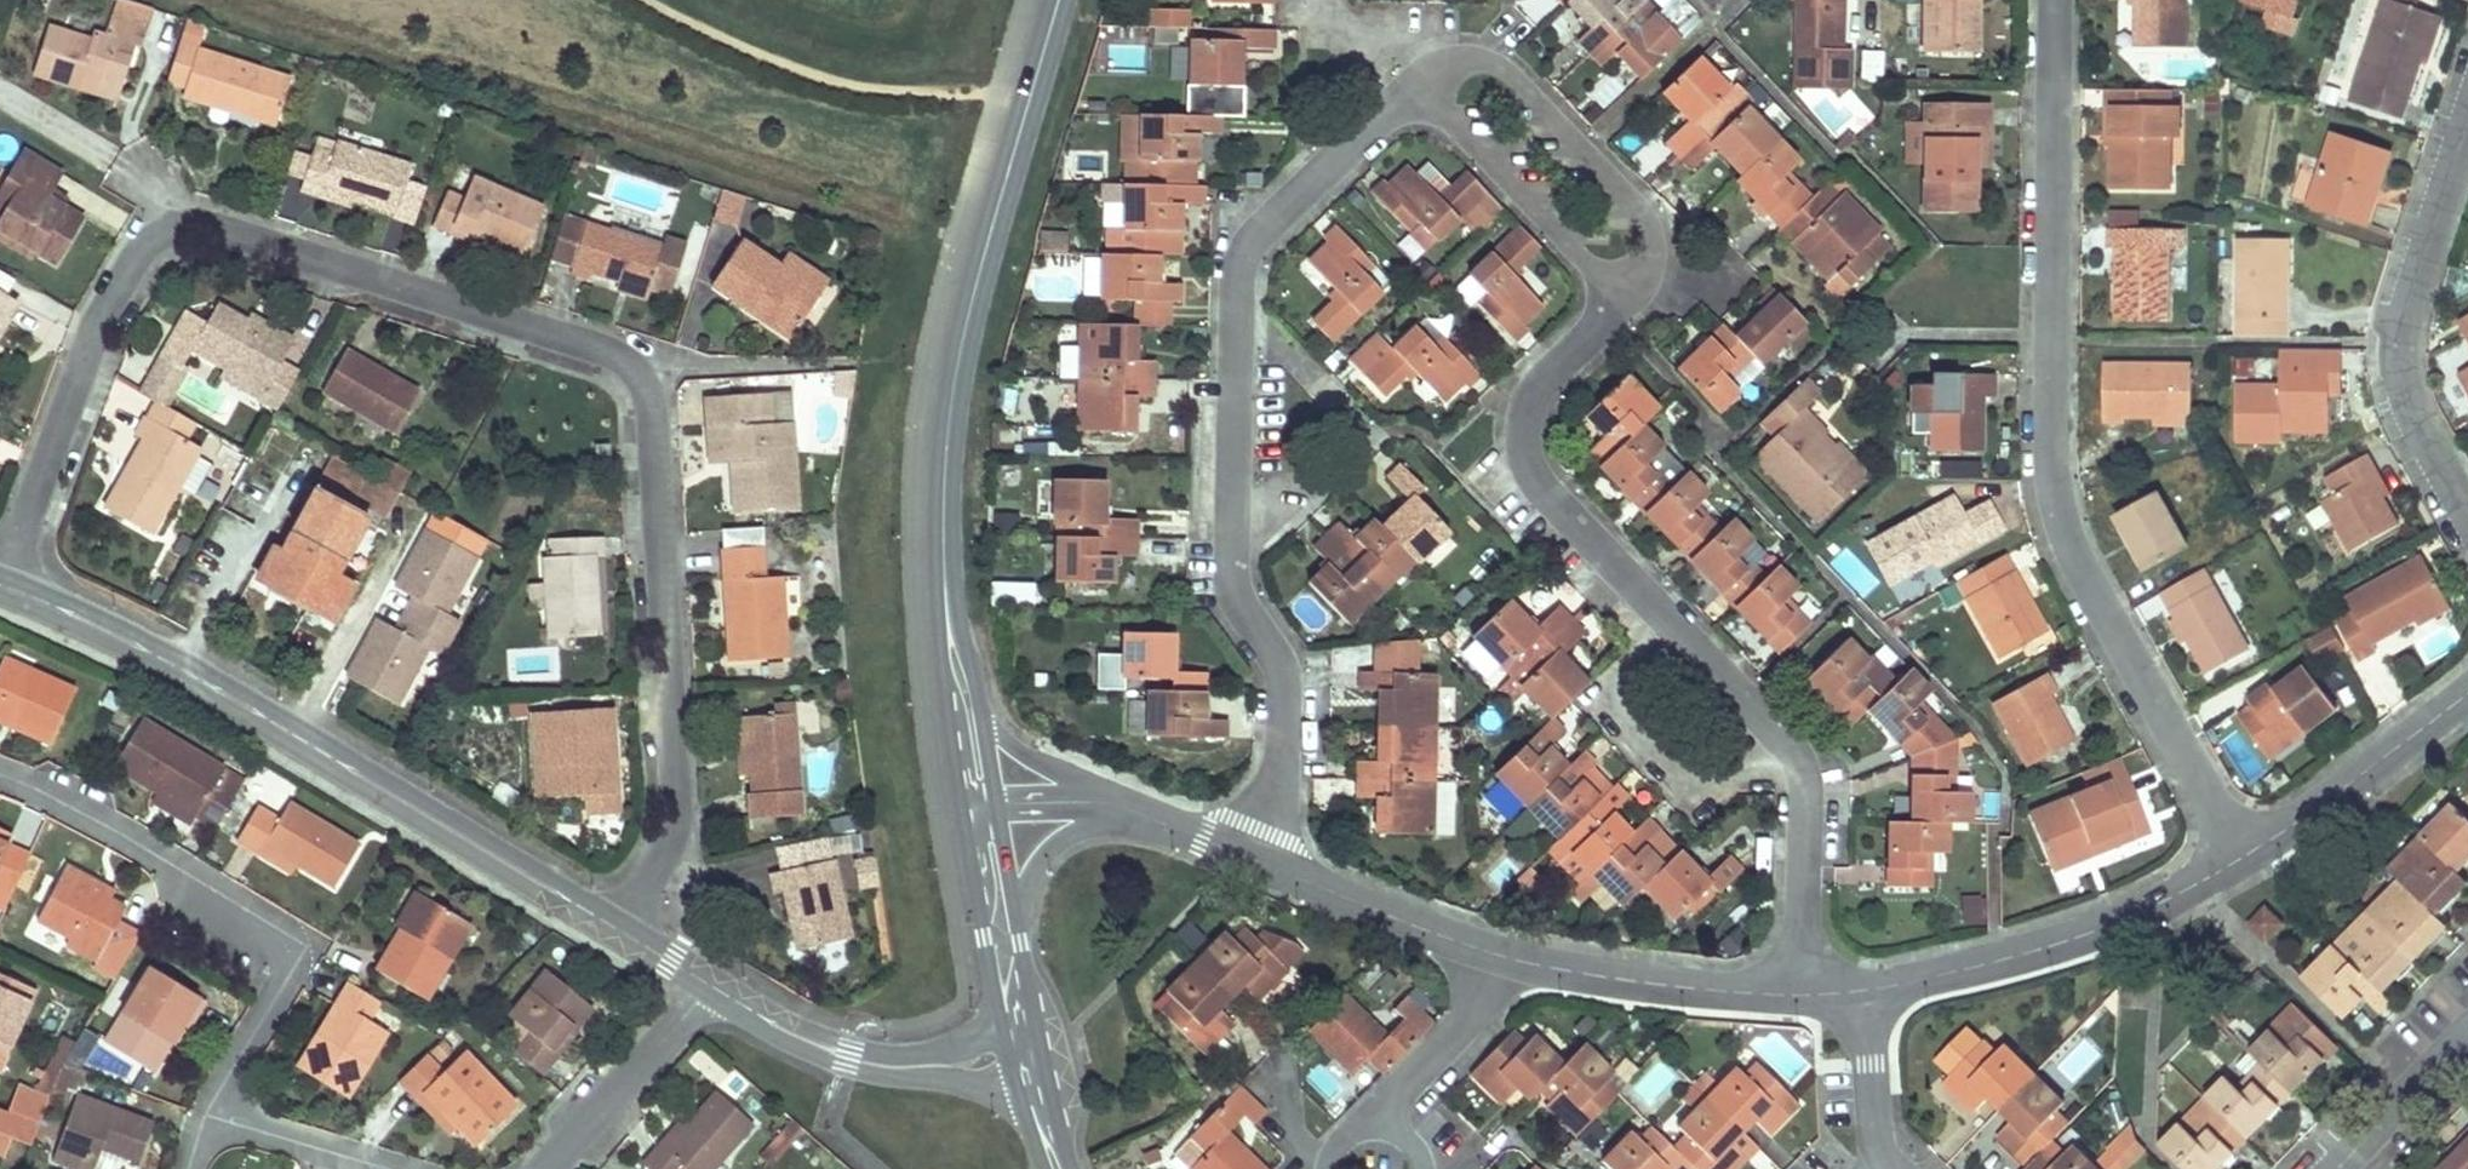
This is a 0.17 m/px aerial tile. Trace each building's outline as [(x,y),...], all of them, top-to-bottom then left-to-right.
[(125,0),(121,0),(110,37),(98,34),(96,40),(53,27),(37,76),(81,90),(84,81),(122,92),(129,71),(136,48),(142,50),(148,29),(155,9),(125,0)] [(1567,3),(1591,27),(1576,40),(1590,55),(1644,2),(1642,0),(1569,0),(1567,3)] [(1590,55),(1603,67),(1616,54),(1641,80),(1681,41),(1703,20),(1684,0),(1675,0),(1657,16),(1644,2),(1590,55)] [(1836,28),(1836,8),(1843,8),(1843,0),(1797,0),(1794,87),(1850,89),(1851,49),(1842,48),(1835,48),(1836,28)] [(1946,54),(1968,54),(1968,0),(1925,0),(1925,53),(1946,54)] [(1980,0),(1968,0),(1968,54),(1979,54),(1980,0)] [(2136,2),(2135,49),(2186,49),(2186,0),(2136,0),(2136,2)] [(2241,3),(2268,12),(2263,28),(2297,39),(2303,23),(2291,20),(2297,0),(2242,0),(2241,3)] [(2414,83),(2420,63),(2421,62),(2418,61),(2426,35),(2435,38),(2441,18),(2388,0),(2384,0),(2356,85),(2407,102),(2414,83)] [(1162,28),(1162,13),(1151,12),(1150,27),(1162,28)] [(1162,13),(1162,28),(1188,28),(1188,13),(1162,13)] [(207,26),(189,20),(179,50),(169,80),(189,87),(186,95),(234,110),(237,101),(280,116),(293,77),(200,47),(207,26)] [(1240,87),(1241,68),(1242,49),(1273,49),(1273,30),(1241,30),(1240,41),(1192,40),(1190,86),(1240,87)] [(2425,65),(2435,38),(2426,35),(2418,61),(2421,62),(2420,63),(2425,65)] [(142,50),(136,48),(129,71),(135,73),(142,50)] [(1878,80),(1878,51),(1863,51),(1863,79),(1878,80)] [(1702,133),(1744,92),(1737,84),(1729,92),(1698,58),(1661,93),(1687,121),(1665,143),(1678,156),(1702,133)] [(84,81),(81,90),(120,102),(122,92),(84,81)] [(2407,102),(2356,85),(2350,103),(2401,119),(2407,102)] [(2111,145),(2111,146),(2111,147),(2111,189),(2170,189),(2170,137),(2179,136),(2179,110),(2170,110),(2170,92),(2105,91),(2104,110),(2111,111),(2111,137),(2120,137),(2120,145),(2111,145)] [(1753,102),(1744,92),(1702,133),(1678,156),(1692,171),(1716,149),(1741,175),(1777,141),(1745,109),(1753,102)] [(237,101),(234,110),(278,125),(280,116),(237,101)] [(1924,107),(1924,159),(1923,210),(1974,210),(1975,162),(1987,161),(1987,107),(1924,107)] [(2111,137),(2111,111),(2104,110),(2104,147),(2111,147),(2111,146),(2111,145),(2120,145),(2120,137),(2111,137)] [(1197,135),(1208,135),(1220,136),(1220,116),(1142,115),(1120,114),(1119,161),(1125,161),(1124,185),(1193,186),(1194,163),(1196,163),(1197,135)] [(2310,206),(2338,215),(2367,225),(2390,156),(2333,136),(2310,206)] [(1798,162),(1777,141),(1741,175),(1735,181),(1756,203),(1761,197),(1772,209),(1767,214),(1780,228),(1790,218),(1810,199),(1798,185),(1790,192),(1779,181),(1787,173),(1798,162)] [(412,166),(338,142),(334,155),(315,150),(302,192),(321,199),(323,192),(355,202),(395,215),(412,166)] [(599,151),(585,147),(580,164),(593,168),(599,151)] [(12,177),(25,185),(7,216),(0,227),(0,230),(39,254),(58,265),(85,219),(66,208),(50,198),(53,192),(64,175),(27,152),(12,177)] [(1409,168),(1399,177),(1388,187),(1390,189),(1378,200),(1408,231),(1418,224),(1435,242),(1461,218),(1477,235),(1504,210),(1487,193),(1468,173),(1451,189),(1426,164),(1415,174),(1409,168)] [(1779,181),(1790,192),(1798,185),(1787,173),(1779,181)] [(12,177),(0,197),(0,212),(7,216),(25,185),(12,177)] [(543,211),(473,181),(464,204),(446,196),(432,230),(450,238),(454,230),(489,244),(522,258),(543,211)] [(1378,200),(1390,189),(1388,187),(1383,181),(1371,192),(1378,200)] [(1892,246),(1840,194),(1828,181),(1820,190),(1810,199),(1790,218),(1802,232),(1791,242),(1829,281),(1838,272),(1851,285),(1872,265),(1873,264),(1892,246)] [(1124,185),(1124,231),(1107,230),(1107,247),(1179,249),(1180,204),(1203,204),(1204,186),(1193,186),(1124,185)] [(746,197),(723,190),(715,216),(738,224),(746,197)] [(70,202),(53,192),(50,198),(66,208),(70,202)] [(321,199),(352,210),(355,202),(323,192),(321,199)] [(1761,197),(1756,203),(1767,214),(1772,209),(1761,197)] [(620,283),(648,292),(649,288),(669,294),(685,244),(665,238),(662,246),(563,214),(555,241),(550,258),(572,265),(569,275),(587,280),(589,274),(620,283)] [(1779,229),(1791,242),(1802,232),(1790,218),(1780,228),(1779,229)] [(1435,242),(1418,224),(1408,231),(1427,250),(1435,242)] [(1331,245),(1343,234),(1336,226),(1324,238),(1329,244),(1331,245)] [(1523,328),(1534,318),(1544,308),(1516,279),(1513,275),(1520,267),(1540,248),(1521,228),(1470,277),(1487,296),(1479,305),(1510,337),(1521,326),(1523,328)] [(35,260),(39,254),(0,230),(0,239),(35,260)] [(454,230),(450,238),(485,252),(489,244),(454,230)] [(2169,322),(2169,249),(2185,249),(2186,231),(2110,230),(2110,249),(2117,249),(2116,322),(2142,322),(2169,322)] [(1331,245),(1329,244),(1309,262),(1335,290),(1340,295),(1332,303),(1313,322),(1331,341),(1357,317),(1382,293),(1364,274),(1373,266),(1343,234),(1331,245)] [(779,260),(740,238),(713,285),(755,309),(759,301),(774,309),(769,317),(796,333),(823,286),(779,260)] [(2237,240),(2237,289),(2236,337),(2287,338),(2288,240),(2237,240)] [(779,260),(823,286),(831,272),(786,247),(779,260)] [(1179,249),(1107,247),(1106,255),(1159,257),(1179,257),(1179,249)] [(1101,255),(1101,301),(1139,302),(1140,302),(1165,302),(1179,302),(1180,284),(1158,284),(1159,257),(1106,255),(1101,255)] [(1516,279),(1524,271),(1520,267),(1513,275),(1516,279)] [(1838,272),(1829,281),(1822,288),(1835,302),(1851,285),(1838,272)] [(648,292),(620,283),(617,290),(645,300),(648,292)] [(1335,290),(1328,298),(1332,303),(1340,295),(1335,290)] [(1763,311),(1779,296),(1773,290),(1757,305),(1763,311)] [(18,303),(0,292),(0,334),(18,303)] [(1763,311),(1736,338),(1754,358),(1761,365),(1784,341),(1804,322),(1791,309),(1779,296),(1763,311)] [(759,301),(755,309),(769,317),(774,309),(759,301)] [(1140,302),(1139,302),(1139,326),(1165,327),(1165,302),(1140,302)] [(256,328),(246,322),(217,305),(206,325),(186,313),(160,358),(180,370),(192,349),(225,368),(262,389),(257,397),(278,409),(298,373),(280,363),(294,339),(260,320),(256,328)] [(256,328),(260,320),(250,314),(246,322),(256,328)] [(2458,322),(2467,339),(2467,317),(2458,322)] [(1416,328),(1434,347),(1443,338),(1425,319),(1416,328)] [(1790,347),(1810,328),(1804,322),(1784,341),(1790,347)] [(1080,348),(1061,347),(1060,378),(1079,379),(1154,380),(1154,361),(1135,361),(1136,326),(1081,325),(1080,348)] [(1517,344),(1529,334),(1523,328),(1521,326),(1510,337),(1517,344)] [(1710,339),(1715,344),(1703,355),(1698,350),(1676,371),(1717,413),(1738,392),(1729,381),(1721,373),(1732,363),(1740,371),(1754,358),(1736,338),(1723,326),(1710,339)] [(1417,376),(1443,403),(1464,383),(1463,382),(1474,370),(1443,338),(1434,347),(1416,328),(1393,351),(1365,378),(1384,397),(1403,378),(1412,370),(1417,376)] [(1378,336),(1351,363),(1365,378),(1393,351),(1378,336)] [(1715,344),(1710,339),(1698,350),(1703,355),(1715,344)] [(418,391),(345,349),(322,390),(328,394),(381,424),(395,432),(418,391)] [(2290,416),(2290,419),(2290,421),(2328,422),(2329,394),(2330,373),(2341,373),(2342,351),(2282,350),(2280,387),(2236,387),(2236,441),(2281,442),(2281,434),(2281,417),(2290,416)] [(180,370),(160,358),(140,394),(156,403),(166,408),(186,373),(180,370)] [(1732,363),(1721,373),(1729,381),(1740,371),(1732,363)] [(2125,417),(2140,417),(2155,417),(2191,418),(2192,368),(2103,366),(2103,422),(2124,422),(2125,417)] [(262,389),(225,368),(220,376),(257,397),(262,389)] [(2467,391),(2467,369),(2459,374),(2467,391)] [(1417,376),(1412,370),(1403,378),(1409,384),(1417,376)] [(1470,389),(1482,378),(1474,370),(1463,382),(1464,383),(1470,389)] [(2329,394),(2341,395),(2341,373),(2330,373),(2329,394)] [(1930,452),(1981,452),(1981,412),(1975,412),(1975,396),(1981,396),(1993,396),(1993,375),(1957,374),(1957,379),(1957,384),(1931,385),(1910,385),(1909,414),(1919,414),(1930,414),(1930,434),(1930,452)] [(1931,374),(1931,385),(1957,384),(1957,379),(1957,374),(1931,374)] [(1643,427),(1659,411),(1627,378),(1586,417),(1605,437),(1590,452),(1602,466),(1643,427)] [(1153,398),(1154,380),(1079,379),(1078,432),(1134,432),(1134,415),(1135,398),(1153,398)] [(1819,524),(1856,488),(1825,457),(1833,449),(1820,436),(1800,414),(1804,410),(1820,394),(1805,379),(1789,394),(1761,422),(1775,437),(1755,456),(1819,524)] [(756,426),(770,425),(768,395),(754,396),(756,426)] [(754,396),(705,399),(710,466),(731,464),(746,463),(750,510),(799,506),(793,423),(770,425),(756,426),(754,396)] [(156,403),(146,420),(201,451),(211,433),(166,408),(156,403)] [(1824,432),(1804,410),(1800,414),(1820,436),(1824,432)] [(1919,414),(1920,434),(1930,434),(1930,414),(1919,414)] [(2281,417),(2281,434),(2328,434),(2328,422),(2290,421),(2290,419),(2290,416),(2281,417)] [(2191,418),(2155,417),(2155,426),(2191,426),(2191,418)] [(201,451),(146,420),(136,438),(143,442),(107,508),(155,535),(201,451)] [(1663,449),(1643,427),(1602,466),(1600,468),(1620,489),(1625,484),(1636,495),(1631,501),(1645,515),(1676,485),(1662,472),(1655,478),(1645,467),(1651,460),(1663,449)] [(1864,480),(1833,449),(1825,457),(1856,488),(1864,480)] [(2376,473),(2371,464),(2367,456),(2325,480),(2334,496),(2323,503),(2350,554),(2397,527),(2383,501),(2371,476),(2376,473)] [(400,492),(385,484),(337,457),(322,483),(385,518),(392,505),(400,492)] [(1655,478),(1662,472),(1651,460),(1645,467),(1655,478)] [(1943,479),(1984,479),(1984,461),(1943,461),(1943,479)] [(212,509),(230,484),(200,463),(183,488),(212,509)] [(746,463),(731,464),(735,511),(750,510),(746,463)] [(1417,564),(1433,548),(1450,532),(1416,496),(1423,489),(1402,465),(1388,477),(1409,501),(1381,528),(1414,562),(1417,564)] [(2383,501),(2389,497),(2376,473),(2371,476),(2383,501)] [(1690,561),(1721,531),(1708,518),(1701,525),(1691,514),(1697,508),(1709,496),(1687,474),(1676,485),(1645,515),(1666,536),(1670,531),(1681,543),(1677,547),(1690,561)] [(1106,518),(1106,500),(1106,481),(1055,479),(1053,526),(1102,527),(1102,538),(1136,538),(1136,519),(1106,518)] [(1636,495),(1625,484),(1620,489),(1631,501),(1636,495)] [(311,608),(312,609),(312,611),(332,623),(353,587),(335,576),(368,517),(319,489),(286,548),(279,544),(260,577),(311,608)] [(2146,572),(2167,560),(2188,548),(2159,495),(2116,518),(2146,572)] [(1963,519),(1952,500),(1867,547),(1888,585),(1932,561),(1936,567),(2001,531),(1988,506),(1963,519)] [(1701,525),(1708,518),(1697,508),(1691,514),(1701,525)] [(1414,562),(1381,528),(1375,521),(1354,539),(1340,524),(1326,537),(1380,594),(1414,562)] [(1732,521),(1721,531),(1690,561),(1711,583),(1715,579),(1726,590),(1722,594),(1735,608),(1766,578),(1752,565),(1745,571),(1735,561),(1742,554),(1753,543),(1732,521)] [(728,531),(729,549),(761,547),(766,547),(764,528),(728,531)] [(431,650),(445,657),(463,623),(450,615),(481,559),(430,531),(398,589),(422,602),(413,617),(405,633),(381,621),(350,679),(401,706),(431,650)] [(1681,543),(1670,531),(1666,536),(1677,547),(1681,543)] [(600,636),(596,558),(604,557),(603,537),(554,539),(555,561),(546,562),(550,638),(600,636)] [(1136,538),(1102,538),(1057,537),(1055,582),(1111,583),(1112,556),(1135,556),(1136,538)] [(1380,594),(1326,537),(1314,549),(1329,564),(1309,583),(1348,625),(1380,594)] [(729,549),(724,550),(725,564),(726,580),(734,579),(737,623),(729,624),(732,661),(786,656),(783,619),(780,577),(762,577),(761,547),(729,549)] [(1745,571),(1752,565),(1742,554),(1735,561),(1745,571)] [(2046,633),(2025,594),(2004,556),(1956,583),(1999,659),(2046,633)] [(2358,661),(2367,656),(2376,651),(2373,644),(2418,619),(2447,603),(2421,558),(2346,600),(2352,613),(2336,622),(2358,661)] [(1777,568),(1766,578),(1735,608),(1756,630),(1761,625),(1772,637),(1767,641),(1780,654),(1811,625),(1798,612),(1791,618),(1780,607),(1787,601),(1798,590),(1777,568)] [(2177,618),(2189,640),(2208,673),(2249,651),(2204,570),(2163,593),(2177,618)] [(737,623),(734,579),(726,580),(729,624),(737,623)] [(1726,590),(1715,579),(1711,583),(1722,594),(1726,590)] [(991,603),(1036,603),(1036,581),(991,582),(991,603)] [(1791,618),(1798,612),(1787,601),(1780,607),(1791,618)] [(1512,678),(1547,644),(1571,621),(1558,607),(1536,629),(1509,602),(1472,636),(1474,639),(1500,667),(1512,678)] [(2422,626),(2451,610),(2447,603),(2418,619),(2422,626)] [(2189,640),(2177,618),(2170,623),(2182,644),(2189,640)] [(1571,621),(1547,644),(1512,678),(1551,720),(1570,701),(1588,684),(1562,657),(1584,634),(1571,621)] [(1756,630),(1767,641),(1772,637),(1761,625),(1756,630)] [(2453,625),(2417,645),(2427,662),(2462,643),(2453,625)] [(2314,658),(2343,651),(2337,628),(2309,635),(2314,658)] [(1173,672),(1174,653),(1174,635),(1125,634),(1125,642),(1124,664),(1123,679),(1172,680),(1171,691),(1205,692),(1206,673),(1173,672)] [(1868,711),(1882,699),(1897,684),(1872,658),(1869,661),(1849,640),(1805,681),(1825,702),(1822,706),(1835,719),(1838,716),(1850,729),(1868,711)] [(4,656),(0,664),(0,668),(13,674),(23,671),(53,684),(55,679),(4,656)] [(7,712),(18,717),(14,726),(52,743),(76,688),(55,679),(53,684),(23,671),(13,674),(0,668),(0,715),(7,712)] [(2239,718),(2249,731),(2259,745),(2273,734),(2280,742),(2310,720),(2314,725),(2335,710),(2305,668),(2274,691),(2269,684),(2249,701),(2253,707),(2239,718)] [(1900,745),(1913,758),(1956,741),(1932,715),(1924,721),(1912,710),(1920,703),(1932,692),(1911,670),(1897,684),(1882,699),(1868,711),(1871,714),(1889,734),(1894,729),(1904,740),(1900,745)] [(1380,690),(1379,725),(1434,726),(1436,673),(1361,671),(1360,689),(1380,690)] [(2073,741),(2061,720),(2049,698),(2057,693),(2047,674),(1994,704),(2028,766),(2073,741)] [(1205,692),(1171,691),(1148,691),(1148,696),(1147,733),(1147,737),(1226,739),(1227,721),(1204,720),(1205,692)] [(776,713),(798,711),(797,702),(776,703),(776,713)] [(1924,721),(1932,715),(1920,703),(1912,710),(1924,721)] [(507,706),(508,719),(526,718),(525,705),(507,706)] [(776,713),(748,714),(751,772),(754,816),(805,812),(798,711),(776,713)] [(0,715),(0,721),(14,726),(18,717),(7,712),(0,715)] [(554,717),(533,718),(538,796),(557,795),(617,791),(612,713),(554,717)] [(751,772),(748,714),(738,715),(742,773),(751,772)] [(162,796),(163,793),(165,790),(200,812),(197,817),(217,829),(240,791),(220,778),(226,769),(143,719),(113,767),(162,796)] [(1526,808),(1568,768),(1548,747),(1564,734),(1551,720),(1494,774),(1526,808)] [(2259,745),(2269,759),(2314,725),(2310,720),(2280,742),(2273,734),(2259,745)] [(1434,726),(1379,725),(1378,761),(1359,761),(1358,779),(1433,781),(1434,726)] [(1904,740),(1894,729),(1889,734),(1898,743),(1900,745),(1904,740)] [(1956,741),(1913,758),(1912,777),(1919,778),(1918,793),(1912,793),(1911,823),(1947,824),(1968,825),(1970,795),(1954,794),(1943,794),(1944,779),(1955,778),(1956,741)] [(1596,766),(1584,753),(1568,768),(1526,808),(1505,829),(1517,842),(1539,821),(1556,840),(1559,842),(1599,802),(1615,787),(1595,766),(1596,766)] [(2127,824),(2144,818),(2120,758),(2081,774),(2088,792),(2052,807),(2055,814),(2032,823),(2051,871),(2132,838),(2127,824)] [(1943,794),(1954,794),(1955,778),(1944,779),(1943,794)] [(1433,781),(1358,779),(1357,798),(1377,799),(1376,834),(1431,835),(1433,781)] [(1615,787),(1599,802),(1559,842),(1547,853),(1579,885),(1590,874),(1631,835),(1612,814),(1629,799),(1616,786),(1615,787)] [(163,793),(162,796),(197,817),(200,812),(165,790),(163,793)] [(265,846),(280,855),(295,864),(333,888),(358,845),(268,790),(236,841),(259,855),(265,846)] [(1978,819),(1998,819),(1998,793),(1977,794),(1978,819)] [(2453,806),(2421,838),(2457,874),(2467,863),(2467,820),(2453,806)] [(2032,823),(2055,814),(2052,807),(2029,816),(2032,823)] [(2144,818),(2127,824),(2132,838),(2149,831),(2144,818)] [(1660,832),(1648,819),(1631,835),(1590,874),(1593,877),(1619,905),(1622,907),(1642,888),(1663,867),(1678,853),(1659,833),(1660,832)] [(1888,823),(1887,853),(1894,853),(1895,853),(1893,870),(1887,869),(1887,888),(1929,890),(1929,880),(1930,870),(1919,870),(1920,854),(1930,855),(1945,855),(1947,824),(1911,823),(1888,823)] [(13,894),(31,855),(8,845),(12,835),(0,829),(0,889),(13,894)] [(779,846),(784,870),(830,860),(824,835),(779,846)] [(2467,885),(2457,874),(2421,838),(2389,871),(2399,881),(2436,917),(2467,885)] [(265,846),(259,855),(290,873),(295,864),(280,855),(265,846)] [(1663,867),(1642,888),(1674,921),(1687,909),(1695,917),(1741,871),(1728,859),(1706,880),(1678,852),(1678,853),(1663,867)] [(1919,870),(1930,870),(1930,855),(1920,854),(1919,870)] [(876,857),(857,861),(861,886),(880,883),(876,857)] [(784,870),(773,873),(777,893),(786,891),(800,950),(853,937),(835,859),(830,860),(784,870)] [(67,945),(98,961),(95,967),(115,979),(141,937),(118,925),(126,910),(110,902),(98,895),(102,887),(66,867),(37,920),(70,938),(67,945)] [(2446,927),(2436,917),(2399,881),(2366,914),(2414,960),(2446,927)] [(110,902),(115,894),(102,887),(98,895),(110,902)] [(0,889),(0,908),(6,911),(13,894),(0,889)] [(404,934),(426,898),(414,891),(393,927),(400,932),(404,934)] [(1964,897),(1965,926),(1988,925),(1988,897),(1964,897)] [(400,932),(388,951),(376,971),(426,1000),(471,926),(426,898),(404,934),(400,932)] [(2266,908),(2248,926),(2266,944),(2284,927),(2266,908)] [(2382,993),(2414,960),(2366,914),(2335,947),(2382,993)] [(1295,946),(1263,930),(1255,938),(1244,927),(1232,940),(1224,932),(1194,962),(1220,989),(1225,994),(1239,981),(1246,988),(1254,996),(1283,967),(1279,963),(1295,946)] [(1300,951),(1295,946),(1279,963),(1283,967),(1300,951)] [(2391,1003),(2382,993),(2335,947),(2302,979),(2343,1019),(2353,1010),(2362,1000),(2378,1016),(2391,1003)] [(1220,989),(1194,962),(1165,991),(1173,1000),(1161,1012),(1202,1050),(1230,1021),(1215,1004),(1225,994),(1220,989)] [(1288,973),(1283,967),(1254,996),(1259,1001),(1288,973)] [(171,1043),(180,1028),(189,1014),(195,1018),(206,1001),(151,968),(104,1042),(152,1073),(171,1043)] [(592,1009),(569,990),(547,972),(508,1017),(529,1035),(515,1053),(541,1075),(557,1057),(556,1055),(550,1051),(571,1026),(575,1029),(592,1009)] [(6,1054),(35,990),(0,974),(0,1052),(6,1054)] [(386,1036),(370,1026),(353,1016),(358,1009),(370,1017),(379,1003),(348,984),(304,1056),(308,1074),(348,1098),(386,1036)] [(1311,1028),(1317,1034),(1323,1040),(1319,1044),(1350,1075),(1366,1058),(1383,1074),(1415,1040),(1402,1027),(1387,1040),(1363,1017),(1366,1015),(1345,993),(1311,1028)] [(1407,1021),(1414,1027),(1421,1034),(1433,1021),(1406,995),(1394,1008),(1407,1021)] [(2295,1006),(2272,1030),(2282,1041),(2306,1017),(2295,1006)] [(171,1043),(178,1047),(195,1018),(189,1014),(180,1028),(171,1043)] [(2261,1063),(2292,1093),(2312,1073),(2307,1068),(2319,1056),(2323,1061),(2337,1047),(2306,1017),(2282,1041),(2272,1030),(2250,1052),(2261,1063)] [(1414,1027),(1407,1021),(1402,1027),(1415,1040),(1421,1034),(1414,1027)] [(556,1055),(577,1031),(575,1029),(571,1026),(550,1051),(556,1055)] [(85,1030),(66,1060),(78,1068),(97,1038),(85,1030)] [(1552,1077),(1563,1066),(1532,1036),(1524,1045),(1512,1032),(1473,1072),(1505,1103),(1520,1087),(1532,1097),(1552,1077)] [(77,1043),(64,1037),(41,1093),(50,1097),(55,1086),(63,1065),(66,1060),(74,1048),(77,1043)] [(1993,1096),(2004,1107),(2035,1076),(2005,1047),(1997,1055),(1984,1042),(1946,1082),(1976,1112),(1993,1096)] [(1584,1044),(1563,1066),(1552,1077),(1562,1088),(1547,1104),(1578,1134),(1618,1093),(1605,1081),(1613,1073),(1598,1059),(1584,1044)] [(458,1127),(467,1137),(476,1146),(517,1108),(464,1053),(443,1073),(426,1056),(399,1081),(416,1100),(423,1092),(458,1127)] [(308,1074),(304,1056),(298,1068),(308,1074)] [(2312,1073),(2323,1061),(2319,1056),(2307,1068),(2312,1073)] [(1693,1085),(1706,1098),(1739,1129),(1749,1119),(1765,1133),(1795,1102),(1756,1063),(1744,1076),(1735,1068),(1719,1085),(1706,1073),(1693,1085)] [(2205,1099),(2246,1140),(2267,1119),(2263,1115),(2274,1103),(2279,1107),(2292,1093),(2261,1063),(2237,1088),(2226,1077),(2205,1099)] [(1661,1064),(1634,1089),(1650,1106),(1677,1080),(1661,1064)] [(63,1065),(55,1086),(78,1096),(86,1074),(63,1065)] [(2015,1150),(2030,1165),(2053,1142),(2069,1125),(2057,1112),(2064,1105),(2035,1076),(2004,1107),(2015,1119),(2000,1134),(2015,1150)] [(12,1138),(31,1145),(50,1097),(41,1093),(19,1085),(6,1116),(0,1113),(0,1133),(12,1138)] [(1240,1112),(1247,1118),(1253,1124),(1266,1110),(1239,1085),(1226,1097),(1240,1112)] [(423,1092),(416,1100),(450,1135),(458,1127),(423,1092)] [(735,1109),(717,1093),(685,1129),(664,1152),(659,1147),(643,1165),(648,1168),(715,1168),(753,1126),(735,1109)] [(96,1162),(100,1150),(137,1164),(152,1123),(78,1096),(53,1161),(76,1168),(94,1168),(96,1162)] [(1221,1104),(1235,1117),(1240,1112),(1226,1097),(1221,1104)] [(1706,1098),(1677,1128),(1684,1136),(1673,1148),(1692,1167),(1694,1168),(1730,1168),(1742,1156),(1735,1148),(1727,1141),(1739,1129),(1706,1098)] [(2205,1099),(2159,1145),(2183,1168),(2218,1168),(2221,1166),(2217,1162),(2229,1150),(2233,1154),(2246,1140),(2205,1099)] [(2267,1119),(2279,1107),(2274,1103),(2263,1115),(2267,1119)] [(1248,1150),(1246,1153),(1222,1129),(1235,1117),(1221,1104),(1188,1136),(1204,1153),(1190,1168),(1267,1168),(1248,1150)] [(801,1128),(792,1120),(764,1152),(774,1161),(801,1128)] [(685,1129),(680,1124),(659,1147),(664,1152),(685,1129)] [(2132,1126),(2108,1151),(2118,1161),(2129,1150),(2137,1141),(2133,1130),(2132,1126)] [(1673,1148),(1651,1127),(1638,1140),(1631,1132),(1601,1162),(1608,1168),(1689,1168),(1692,1167),(1673,1148)] [(6,1154),(12,1138),(0,1133),(0,1151),(6,1154)] [(2030,1165),(2027,1168),(2096,1168),(2093,1166),(2073,1147),(2065,1155),(2053,1142),(2030,1165)] [(2453,1158),(2464,1168),(2467,1168),(2467,1142),(2453,1158)] [(100,1150),(96,1162),(94,1168),(135,1168),(137,1164),(100,1150)] [(2221,1166),(2233,1154),(2229,1150),(2217,1162),(2221,1166)] [(2093,1166),(2096,1168),(2110,1168),(2118,1161),(2108,1151),(2093,1166)] [(2443,1168),(2464,1168),(2453,1158),(2443,1168)]
